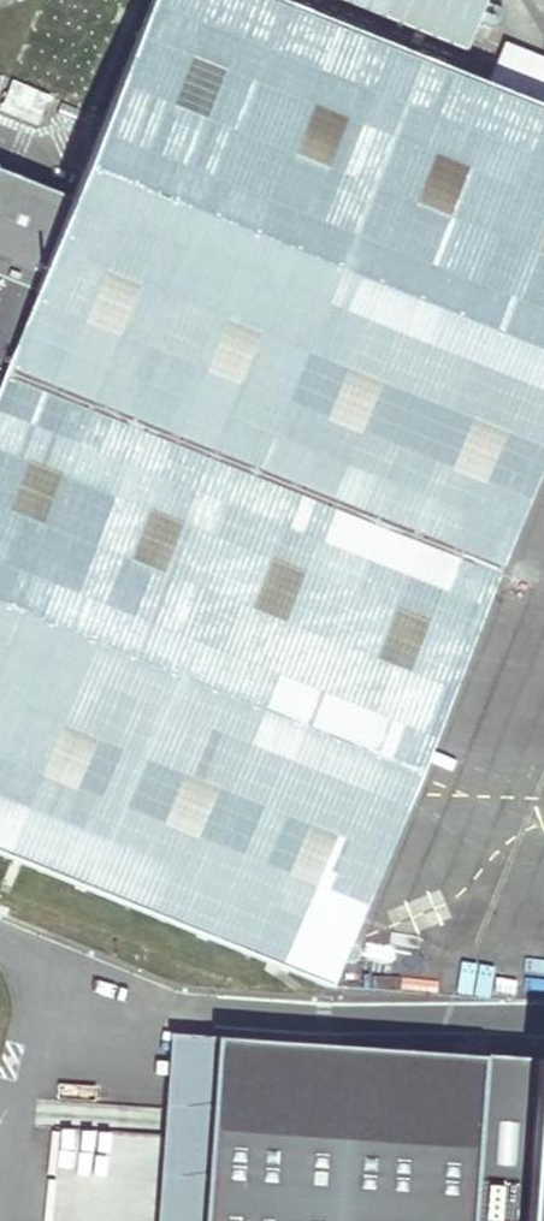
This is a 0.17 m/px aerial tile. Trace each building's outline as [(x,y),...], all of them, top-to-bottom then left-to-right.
[(0,313),(0,379),(471,574),(543,399),(543,115),(256,0),(129,0),(85,106),(48,196),(0,313)] [(0,72),(0,75),(85,106),(129,0),(31,0),(0,72)] [(464,53),(485,0),(329,0),(464,53)] [(48,196),(0,175),(0,313),(48,196)] [(0,379),(0,865),(302,987),(309,970),(471,574),(0,379)] [(217,1033),(170,1028),(157,1220),(203,1220),(217,1033)] [(477,1053),(217,1033),(203,1220),(465,1220),(477,1053)] [(521,1047),(520,1055),(508,1220),(543,1220),(543,1049),(521,1047)] [(520,1055),(477,1053),(465,1220),(508,1220),(520,1055)]
